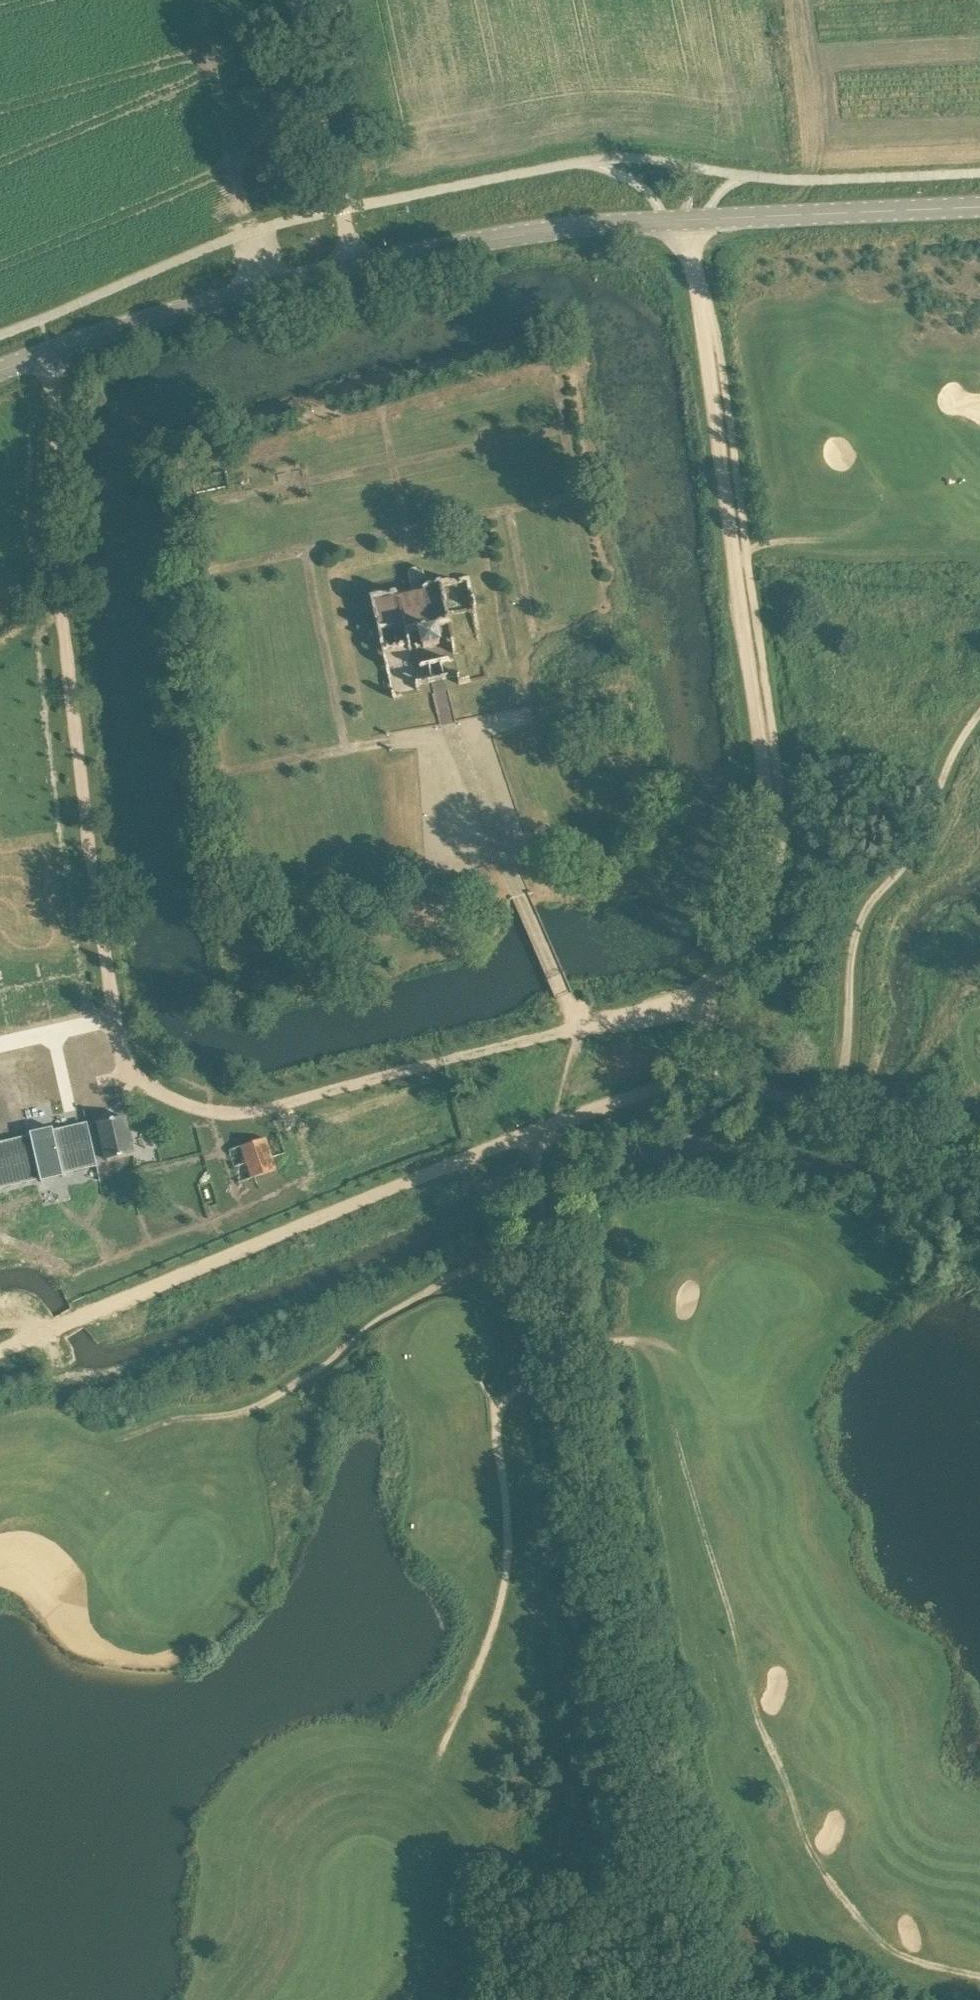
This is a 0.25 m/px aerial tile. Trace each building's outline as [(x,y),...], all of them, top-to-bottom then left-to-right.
[(266,190),(263,176),(252,178),(255,192),(266,190)] [(490,677),(468,576),(427,585),(424,571),(418,568),(411,569),(407,575),(410,589),(369,598),(391,699),(421,692),(419,686),(430,684),(446,681),(456,679),(457,684),(490,677)] [(100,1127),(89,1130),(96,1159),(107,1157),(108,1161),(134,1155),(125,1117),(99,1123),(100,1127)] [(95,1164),(87,1124),(5,1140),(9,1160),(0,1162),(0,1183),(95,1164)] [(240,1146),(246,1165),(251,1180),(276,1172),(265,1138),(240,1146)]
